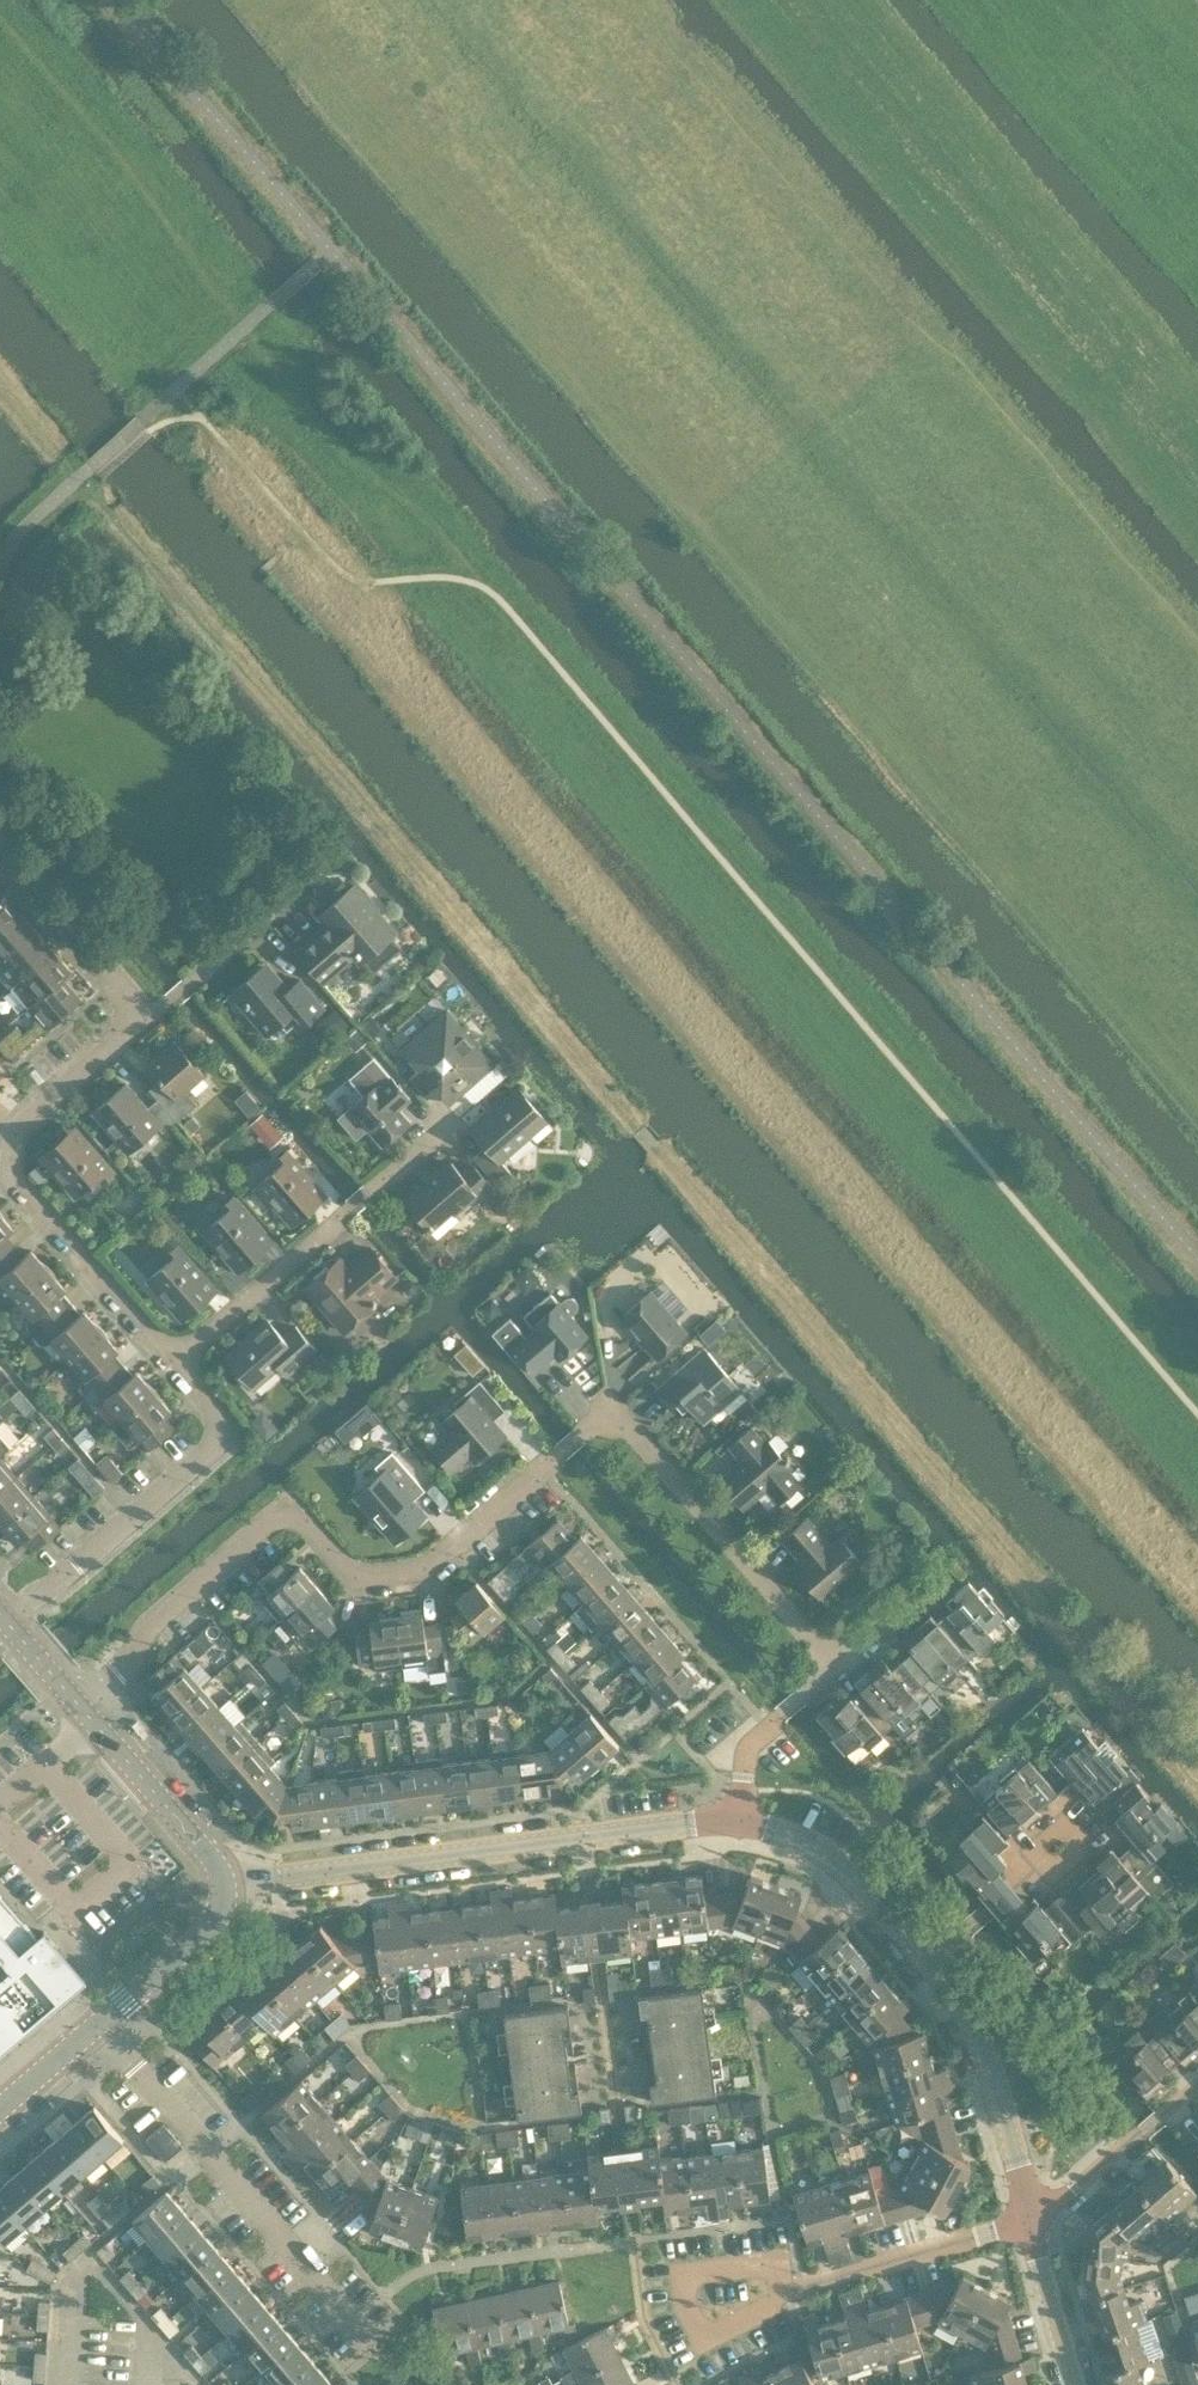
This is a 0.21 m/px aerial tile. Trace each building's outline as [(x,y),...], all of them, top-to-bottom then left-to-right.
[(372,912),(376,909),(354,884),(321,913),(331,924),(297,954),(320,979),(352,951),(356,954),(357,954),(362,960),(392,935),(372,912)] [(20,911),(3,891),(0,894),(0,928),(20,911)] [(37,930),(20,911),(0,928),(0,963),(37,930)] [(54,950),(37,930),(0,963),(0,974),(11,987),(54,950)] [(62,978),(71,970),(54,950),(11,987),(28,1006),(38,997),(38,998),(62,977),(62,978)] [(299,979),(285,991),(263,965),(230,993),(266,1035),(280,1022),(287,1030),(305,1014),(309,1020),(324,1007),(299,979)] [(62,978),(62,977),(38,998),(38,997),(28,1006),(35,1015),(35,1023),(23,1033),(16,1025),(0,1039),(0,1048),(10,1059),(80,998),(62,978)] [(331,1039),(349,1024),(335,1008),(317,1023),(331,1039)] [(449,1103),(494,1064),(447,1010),(402,1049),(419,1069),(410,1077),(422,1091),(431,1083),(449,1103)] [(382,1027),(371,1014),(361,1023),(372,1036),(382,1027)] [(345,1038),(355,1050),(366,1040),(356,1028),(345,1038)] [(186,1090),(204,1075),(174,1041),(147,1064),(160,1079),(149,1089),(157,1098),(176,1120),(177,1121),(197,1103),(186,1090)] [(391,1077),(390,1077),(373,1057),(348,1078),(363,1096),(338,1117),(356,1137),(367,1128),(382,1145),(409,1122),(398,1109),(410,1099),(391,1077)] [(400,1057),(393,1063),(399,1071),(406,1065),(400,1057)] [(157,1098),(144,1109),(123,1085),(95,1110),(130,1151),(159,1127),(163,1131),(176,1120),(157,1098)] [(536,1143),(552,1128),(518,1088),(471,1129),(485,1145),(473,1156),(494,1180),(507,1169),(500,1160),(529,1135),(536,1143)] [(245,1089),(235,1097),(249,1114),(259,1105),(245,1089)] [(263,1112),(250,1123),(261,1134),(273,1123),(263,1112)] [(184,1124),(192,1132),(199,1125),(192,1117),(184,1124)] [(92,1146),(81,1155),(64,1136),(41,1156),(75,1196),(97,1177),(102,1182),(114,1171),(92,1146)] [(195,1143),(186,1150),(196,1163),(205,1155),(195,1143)] [(298,1184),(308,1175),(287,1150),(275,1160),(279,1165),(257,1184),(291,1224),(314,1204),(298,1184)] [(472,1163),(461,1173),(451,1162),(406,1202),(437,1237),(457,1219),(451,1212),(473,1193),(481,1202),(495,1190),(472,1163)] [(244,1231),(255,1221),(233,1196),(221,1206),(226,1211),(203,1231),(237,1271),(261,1250),(244,1231)] [(150,1208),(146,1211),(146,1217),(151,1220),(156,1216),(157,1211),(150,1208)] [(13,1229),(0,1214),(0,1258),(15,1245),(6,1235),(13,1229)] [(24,1255),(15,1245),(0,1258),(0,1280),(15,1298),(48,1269),(31,1249),(24,1255)] [(188,1279),(199,1270),(177,1245),(165,1255),(170,1260),(147,1279),(182,1319),(205,1299),(188,1279)] [(372,1297),(395,1276),(370,1247),(347,1268),(339,1259),(306,1287),(344,1330),(376,1302),(372,1297)] [(62,1292),(65,1289),(48,1269),(15,1298),(32,1317),(27,1321),(27,1328),(33,1335),(71,1303),(62,1292)] [(416,1284),(413,1280),(408,1279),(404,1283),(403,1288),(407,1291),(412,1292),(416,1289),(416,1284)] [(656,1357),(686,1331),(651,1291),(621,1317),(656,1357)] [(424,1293),(413,1303),(419,1309),(430,1300),(427,1296),(424,1293)] [(520,1356),(527,1364),(533,1371),(554,1353),(559,1359),(587,1335),(569,1315),(575,1311),(578,1306),(577,1301),(574,1298),(569,1296),(565,1298),(559,1303),(558,1302),(550,1293),(523,1316),(531,1325),(535,1330),(526,1337),(510,1318),(492,1333),(515,1360),(520,1356)] [(481,1307),(490,1318),(501,1309),(492,1298),(481,1307)] [(83,1310),(80,1313),(71,1303),(33,1335),(40,1343),(47,1344),(52,1340),(68,1358),(101,1330),(83,1310)] [(708,1343),(724,1329),(716,1319),(700,1334),(708,1343)] [(295,1325),(283,1336),(268,1320),(225,1357),(252,1388),(277,1366),(286,1376),(316,1349),(295,1325)] [(114,1353),(118,1350),(101,1330),(68,1358),(85,1378),(80,1382),(79,1389),(85,1396),(123,1364),(114,1353)] [(703,1421),(740,1390),(704,1347),(655,1389),(670,1407),(682,1397),(703,1421)] [(136,1371),(132,1374),(123,1364),(85,1396),(92,1404),(99,1405),(104,1400),(120,1419),(121,1419),(153,1391),(136,1371)] [(29,1375),(23,1380),(32,1390),(42,1381),(37,1376),(29,1375)] [(490,1414),(500,1405),(479,1380),(453,1403),(457,1407),(441,1421),(451,1433),(433,1449),(451,1469),(469,1453),(475,1460),(504,1435),(490,1418),(490,1414)] [(18,1406),(28,1397),(19,1388),(10,1396),(18,1406)] [(164,1417),(171,1411),(153,1391),(121,1419),(120,1419),(112,1426),(129,1447),(138,1439),(139,1438),(149,1449),(173,1428),(164,1417)] [(26,1415),(36,1407),(28,1397),(18,1406),(26,1415)] [(347,1419),(360,1434),(380,1417),(366,1402),(347,1419)] [(766,1437),(763,1440),(751,1426),(728,1446),(740,1459),(718,1479),(743,1508),(766,1489),(778,1502),(800,1483),(788,1469),(791,1467),(766,1437)] [(52,1445),(61,1436),(53,1427),(44,1435),(52,1445)] [(85,1428),(73,1438),(84,1450),(96,1440),(85,1428)] [(10,1447),(0,1435),(0,1455),(10,1447)] [(60,1454),(70,1446),(61,1436),(52,1445),(60,1454)] [(410,1493),(420,1484),(391,1451),(374,1466),(381,1473),(355,1495),(395,1541),(424,1515),(409,1498),(410,1493)] [(112,1480),(123,1471),(107,1453),(97,1463),(112,1480)] [(16,1476),(0,1457),(0,1490),(16,1476)] [(80,1459),(71,1467),(82,1478),(90,1470),(80,1459)] [(33,1495),(16,1476),(0,1490),(0,1523),(0,1524),(33,1495)] [(35,1548),(60,1526),(33,1495),(0,1524),(18,1544),(25,1537),(35,1548)] [(839,1538),(831,1545),(807,1517),(782,1539),(805,1567),(799,1573),(819,1596),(860,1561),(839,1538)] [(576,1540),(575,1539),(558,1519),(487,1580),(504,1600),(512,1594),(512,1586),(523,1577),(517,1569),(526,1561),(539,1562),(545,1568),(550,1564),(550,1563),(576,1540)] [(595,1546),(592,1548),(581,1535),(575,1539),(576,1540),(550,1563),(550,1564),(567,1582),(604,1550),(601,1546),(595,1546)] [(607,1559),(608,1553),(604,1550),(567,1582),(583,1602),(615,1574),(604,1562),(607,1559)] [(299,1566),(290,1574),(280,1562),(256,1582),(266,1594),(261,1599),(279,1619),(316,1586),(299,1566)] [(629,1585),(626,1587),(615,1574),(583,1602),(592,1612),(583,1619),(592,1629),(600,1621),(638,1589),(635,1585),(629,1585)] [(472,1642),(504,1614),(476,1581),(455,1599),(463,1608),(451,1618),(472,1642)] [(975,1596),(978,1593),(968,1581),(945,1601),(951,1608),(936,1621),(936,1622),(962,1652),(968,1659),(994,1636),(988,1629),(1004,1615),(990,1599),(983,1606),(975,1596)] [(316,1586),(279,1619),(264,1632),(282,1652),(296,1639),(301,1634),(312,1646),(335,1626),(325,1614),(334,1606),(316,1586)] [(641,1598),(641,1593),(638,1589),(600,1621),(617,1641),(649,1613),(638,1601),(641,1598)] [(522,1621),(532,1613),(522,1601),(512,1609),(522,1621)] [(439,1622),(423,1624),(422,1613),(395,1616),(402,1666),(427,1662),(428,1671),(445,1669),(439,1622)] [(532,1632),(541,1624),(532,1613),(522,1621),(532,1632)] [(663,1624),(660,1626),(649,1613),(617,1641),(634,1660),(672,1628),(669,1624),(663,1624)] [(936,1622),(936,1621),(930,1614),(929,1615),(902,1639),(908,1646),(898,1655),(930,1692),(956,1669),(968,1659),(962,1652),(936,1622)] [(376,1669),(402,1666),(395,1616),(369,1620),(370,1631),(355,1633),(359,1664),(375,1662),(376,1669)] [(675,1637),(675,1632),(672,1628),(634,1660),(650,1679),(651,1680),(677,1657),(678,1658),(683,1653),(672,1640),(675,1637)] [(188,1643),(198,1655),(212,1643),(202,1631),(188,1643)] [(556,1660),(566,1652),(556,1640),(546,1648),(556,1660)] [(273,1651),(262,1661),(288,1692),(300,1682),(273,1651)] [(566,1671),(575,1663),(566,1652),(556,1660),(566,1671)] [(169,1714),(201,1686),(173,1654),(150,1675),(160,1687),(151,1694),(169,1714)] [(905,1714),(930,1692),(898,1655),(888,1664),(881,1657),(853,1681),(860,1688),(886,1718),(887,1717),(898,1707),(905,1714)] [(696,1678),(678,1658),(677,1657),(651,1680),(650,1679),(645,1684),(651,1690),(650,1704),(640,1712),(634,1704),(623,1714),(615,1713),(608,1719),(625,1739),(635,1731),(696,1678)] [(587,1658),(569,1674),(570,1675),(573,1679),(592,1663),(587,1658)] [(251,1678),(258,1671),(250,1663),(243,1669),(251,1678)] [(550,1667),(542,1674),(548,1681),(556,1674),(550,1667)] [(258,1686),(265,1680),(258,1671),(251,1678),(258,1686)] [(590,1699),(599,1691),(590,1679),(580,1687),(590,1699)] [(453,1700),(471,1698),(469,1684),(451,1686),(453,1700)] [(186,1734),(218,1706),(201,1686),(169,1714),(186,1734)] [(887,1717),(886,1718),(860,1688),(845,1701),(838,1694),(815,1714),(825,1725),(826,1726),(829,1723),(838,1733),(831,1739),(831,1740),(844,1754),(860,1740),(867,1747),(893,1725),(887,1717)] [(600,1710),(609,1702),(599,1691),(590,1699),(600,1710)] [(519,1694),(510,1702),(518,1711),(527,1703),(519,1694)] [(323,1717),(342,1715),(340,1700),(321,1703),(323,1717)] [(285,1717),(292,1710),(284,1702),(277,1708),(285,1717)] [(487,1715),(498,1713),(497,1704),(485,1705),(487,1715)] [(475,1716),(487,1715),(485,1705),(474,1707),(475,1716)] [(235,1725),(218,1706),(186,1734),(203,1753),(235,1725)] [(292,1725),(299,1719),(292,1710),(285,1717),(292,1725)] [(435,1721),(447,1720),(446,1710),(434,1712),(435,1721)] [(424,1723),(435,1721),(434,1712),(423,1713),(424,1723)] [(598,1763),(618,1745),(590,1713),(570,1730),(598,1763)] [(384,1728),(396,1727),(394,1717),(383,1719),(384,1728)] [(364,1731),(384,1728),(383,1719),(362,1721),(364,1731)] [(219,1773),(257,1740),(240,1720),(235,1725),(203,1753),(219,1773)] [(333,1735),(354,1732),(353,1723),(332,1725),(333,1735)] [(322,1736),(333,1735),(332,1725),(320,1727),(322,1736)] [(650,1725),(641,1733),(646,1740),(656,1732),(650,1725)] [(1105,1739),(1098,1745),(1081,1726),(1048,1756),(1077,1789),(1080,1786),(1093,1801),(1097,1797),(1106,1808),(1136,1782),(1139,1779),(1129,1767),(1126,1770),(1113,1756),(1116,1753),(1105,1739)] [(578,1780),(598,1763),(570,1730),(547,1750),(561,1780),(570,1772),(578,1780)] [(635,1731),(625,1739),(638,1754),(648,1746),(635,1731)] [(270,1765),(275,1760),(257,1740),(219,1773),(236,1792),(269,1764),(270,1765)] [(518,1754),(519,1754),(518,1747),(490,1750),(491,1757),(492,1757),(498,1800),(523,1796),(518,1754)] [(548,1782),(561,1780),(547,1750),(519,1754),(518,1754),(523,1796),(550,1793),(548,1782)] [(441,1764),(442,1764),(441,1757),(414,1760),(415,1768),(415,1767),(421,1810),(446,1806),(441,1764)] [(472,1803),(498,1800),(492,1757),(491,1757),(467,1761),(472,1803)] [(1038,1810),(1057,1794),(1028,1760),(1017,1769),(1014,1766),(998,1779),(1002,1783),(980,1802),(1006,1831),(1020,1819),(1027,1826),(1041,1814),(1038,1810)] [(446,1806),(472,1803),(467,1761),(442,1764),(441,1764),(446,1806)] [(286,1784),(270,1765),(269,1764),(236,1792),(254,1812),(263,1805),(274,1818),(286,1784)] [(364,1774),(365,1774),(364,1767),(337,1771),(338,1778),(344,1820),(369,1817),(364,1774)] [(395,1813),(421,1810),(415,1767),(415,1768),(390,1771),(395,1813)] [(369,1817),(395,1813),(390,1771),(365,1774),(364,1774),(369,1817)] [(318,1823),(344,1820),(338,1778),(313,1781),(318,1823)] [(292,1827),(318,1823),(313,1781),(286,1784),(274,1818),(291,1815),(292,1827)] [(1149,1797),(1136,1782),(1106,1808),(1115,1818),(1118,1822),(1114,1825),(1124,1836),(1131,1845),(1118,1856),(1117,1857),(1137,1879),(1138,1879),(1155,1863),(1151,1858),(1165,1845),(1159,1838),(1177,1822),(1161,1803),(1153,1809),(1145,1800),(1149,1797)] [(997,1852),(1008,1843),(979,1809),(967,1819),(970,1823),(956,1836),(962,1843),(946,1857),(962,1876),(966,1873),(974,1883),(971,1886),(981,1898),(1004,1878),(997,1870),(1006,1862),(997,1852)] [(917,1812),(914,1815),(912,1820),(914,1825),(920,1825),(924,1822),(924,1817),(921,1813),(917,1812)] [(1117,1857),(1118,1856),(1112,1849),(1096,1862),(1099,1866),(1088,1875),(1091,1879),(1082,1888),(1075,1880),(1053,1900),(1055,1902),(1082,1933),(1083,1933),(1093,1924),(1099,1931),(1115,1918),(1124,1929),(1138,1917),(1131,1910),(1150,1893),(1138,1879),(1137,1879),(1117,1857)] [(718,1894),(704,1896),(701,1875),(674,1878),(681,1930),(722,1925),(718,1894)] [(757,1933),(775,1884),(750,1875),(743,1894),(718,1894),(722,1925),(732,1924),(757,1933)] [(655,1933),(681,1930),(674,1878),(648,1882),(655,1933)] [(630,1937),(655,1933),(648,1882),(621,1885),(623,1900),(625,1900),(629,1937),(630,1937)] [(794,1912),(801,1893),(775,1884),(757,1933),(783,1943),(789,1950),(813,1930),(800,1915),(794,1912)] [(527,1898),(513,1899),(512,1888),(500,1890),(508,1952),(533,1949),(527,1898)] [(482,1956),(508,1952),(500,1890),(489,1891),(491,1903),(475,1904),(482,1956)] [(69,1994),(80,1984),(87,1979),(70,1960),(61,1949),(44,1929),(33,1929),(32,1929),(0,1892),(0,1891),(0,2054),(69,1994)] [(1163,1891),(1155,1898),(1172,1918),(1181,1911),(1163,1891)] [(555,1909),(556,1909),(554,1894),(527,1898),(533,1949),(559,1946),(560,1946),(555,1909)] [(1037,1901),(1030,1908),(1022,1898),(1002,1916),(1001,1921),(1011,1932),(1014,1929),(1023,1939),(1016,1945),(1031,1962),(1049,1946),(1055,1954),(1070,1941),(1073,1945),(1084,1935),(1083,1933),(1082,1933),(1055,1902),(1045,1911),(1037,1901)] [(625,1900),(623,1900),(600,1903),(599,1899),(595,1900),(596,1905),(597,1905),(598,1913),(596,1914),(597,1920),(598,1920),(598,1923),(600,1923),(604,1955),(632,1952),(630,1937),(629,1937),(625,1900)] [(583,1907),(584,1906),(583,1901),(579,1902),(580,1906),(556,1909),(555,1909),(560,1946),(559,1946),(561,1961),(589,1957),(585,1925),(586,1925),(586,1921),(586,1915),(584,1915),(583,1907)] [(424,1911),(411,1913),(409,1902),(397,1903),(405,1966),(430,1962),(424,1911)] [(380,1969),(405,1966),(397,1903),(387,1904),(388,1916),(372,1918),(374,1931),(379,1961),(380,1969)] [(456,1959),(482,1956),(475,1904),(450,1908),(456,1959)] [(430,1962),(456,1959),(450,1908),(424,1911),(430,1962)] [(337,1936),(333,1940),(320,1925),(300,1943),(334,1981),(355,1964),(379,1961),(374,1931),(337,1936)] [(816,1981),(856,1947),(838,1927),(822,1941),(813,1930),(789,1950),(816,1981)] [(315,1998),(334,1981),(300,1943),(280,1959),(315,1998)] [(833,2001),(873,1967),(856,1947),(816,1981),(833,2001)] [(1180,1958),(1172,1948),(1161,1957),(1170,1967),(1180,1958)] [(779,1965),(788,1968),(792,1957),(783,1953),(779,1965)] [(295,2015),(315,1998),(280,1959),(260,1976),(295,2015)] [(700,1963),(702,1977),(713,1976),(712,1962),(700,1963)] [(662,1983),(671,1981),(669,1966),(660,1968),(662,1983)] [(850,2021),(890,1986),(873,1967),(833,2001),(850,2021)] [(651,1984),(662,1983),(660,1968),(650,1969),(651,1984)] [(274,2033),(295,2015),(260,1976),(242,1992),(241,1993),(265,2020),(264,2021),(274,2033)] [(241,1993),(242,1992),(232,1981),(211,1998),(246,2037),(264,2021),(265,2020),(241,1993)] [(1188,1989),(1197,2001),(1197,1981),(1188,1989)] [(552,1997),(550,1982),(539,1983),(541,1999),(552,1997)] [(531,2000),(541,1999),(539,1983),(528,1985),(531,2000)] [(609,1999),(619,1998),(618,1983),(607,1984),(609,1999)] [(584,2002),(594,2001),(593,1986),(582,1988),(584,2002)] [(899,2014),(908,2007),(890,1986),(850,2021),(873,2046),(915,2034),(899,2014)] [(715,2093),(705,2015),(701,1988),(638,1996),(651,2101),(715,2093)] [(500,2004),(500,2003),(498,1989),(488,1990),(490,2005),(500,2004)] [(1188,1989),(1177,1999),(1180,2003),(1168,2013),(1162,2005),(1147,2019),(1150,2023),(1150,2022),(1179,2056),(1185,2064),(1192,2057),(1194,2059),(1197,2055),(1197,2001),(1188,1989)] [(479,2007),(490,2005),(488,1990),(477,1991),(479,2007)] [(439,2012),(449,2011),(447,1995),(437,1996),(439,2012)] [(428,2014),(439,2012),(437,1996),(426,1998),(428,2014)] [(213,2066),(246,2037),(211,1998),(191,2016),(205,2032),(193,2042),(213,2066)] [(787,2005),(781,1998),(774,2004),(780,2012),(787,2005)] [(386,2019),(401,2017),(399,2001),(384,2003),(386,2019)] [(581,2110),(571,2032),(567,2005),(504,2013),(517,2118),(581,2110)] [(343,2031),(351,2024),(340,2012),(333,2019),(343,2031)] [(796,2033),(807,2023),(800,2015),(788,2025),(796,2033)] [(334,2038),(343,2031),(333,2019),(324,2026),(334,2038)] [(1163,2070),(1179,2056),(1150,2022),(1150,2023),(1140,2031),(1137,2027),(1123,2039),(1130,2046),(1111,2062),(1112,2063),(1125,2078),(1132,2071),(1140,2081),(1137,2084),(1137,2085),(1147,2096),(1154,2090),(1156,2092),(1170,2079),(1163,2070)] [(806,2045),(818,2035),(807,2023),(796,2033),(806,2045)] [(880,2072),(930,2057),(923,2031),(915,2034),(873,2046),(880,2072)] [(303,2064),(311,2057),(301,2046),(293,2053),(303,2064)] [(814,2055),(821,2062),(833,2058),(824,2047),(814,2055)] [(295,2071),(303,2064),(293,2053),(285,2060),(295,2071)] [(351,2072),(363,2062),(356,2053),(344,2064),(351,2072)] [(945,2068),(934,2071),(930,2057),(880,2072),(888,2097),(949,2079),(945,2068)] [(359,2080),(370,2070),(363,2062),(351,2072),(359,2080)] [(832,2086),(848,2082),(845,2071),(829,2076),(832,2086)] [(747,2073),(732,2075),(734,2085),(748,2083),(747,2073)] [(279,2134),(319,2099),(301,2079),(262,2113),(279,2134)] [(941,2093),(952,2090),(949,2079),(888,2097),(895,2123),(918,2116),(922,2130),(952,2122),(947,2107),(945,2107),(941,2093)] [(835,2096),(851,2092),(848,2082),(832,2086),(835,2096)] [(250,2110),(258,2103),(248,2092),(240,2099),(250,2110)] [(385,2111),(397,2101),(390,2093),(378,2103),(385,2111)] [(287,2161),(336,2119),(319,2099),(279,2134),(289,2144),(280,2152),(287,2161)] [(731,2116),(742,2114),(740,2099),(729,2100),(731,2116)] [(721,2117),(731,2116),(729,2100),(719,2101),(721,2117)] [(392,2119),(404,2109),(397,2101),(385,2111),(392,2119)] [(626,2119),(636,2117),(634,2103),(624,2104),(626,2119)] [(73,2123),(102,2157),(123,2139),(94,2105),(73,2123)] [(680,2122),(692,2120),(690,2105),(678,2107),(680,2122)] [(601,2122),(611,2120),(609,2106),(599,2107),(601,2122)] [(670,2123),(680,2122),(678,2107),(667,2109),(670,2123)] [(843,2122),(858,2118),(854,2107),(840,2111),(843,2122)] [(313,2173),(353,2138),(336,2119),(287,2161),(295,2170),(304,2162),(313,2173)] [(433,2124),(421,2119),(416,2135),(428,2139),(433,2124)] [(560,2138),(570,2136),(568,2121),(558,2122),(560,2138)] [(549,2139),(560,2138),(558,2122),(547,2124),(549,2139)] [(956,2156),(960,2150),(952,2122),(922,2130),(924,2139),(911,2163),(957,2187),(970,2164),(956,2156)] [(73,2123),(54,2140),(83,2173),(102,2157),(73,2123)] [(164,2162),(182,2146),(163,2123),(145,2139),(164,2162)] [(454,2144),(460,2131),(443,2125),(438,2138),(454,2144)] [(508,2145),(519,2143),(517,2128),(506,2129),(508,2145)] [(834,2145),(844,2142),(840,2128),(829,2131),(834,2145)] [(498,2146),(508,2145),(506,2129),(496,2130),(498,2146)] [(472,2150),(483,2148),(481,2135),(481,2133),(469,2134),(472,2150)] [(491,2134),(481,2135),(483,2148),(493,2147),(491,2134)] [(356,2191),(380,2170),(353,2138),(313,2173),(331,2194),(347,2180),(356,2191)] [(34,2156),(63,2190),(83,2173),(54,2140),(34,2156)] [(658,2160),(660,2160),(658,2145),(629,2148),(634,2181),(632,2181),(633,2185),(632,2185),(633,2191),(635,2191),(636,2199),(635,2199),(635,2204),(639,2204),(639,2200),(662,2197),(664,2196),(658,2160)] [(742,2202),(769,2198),(763,2146),(736,2150),(742,2202)] [(620,2182),(619,2183),(615,2150),(587,2154),(589,2169),(590,2169),(594,2206),(595,2205),(619,2202),(620,2207),(624,2206),(623,2201),(621,2201),(620,2192),(622,2192),(622,2186),(621,2186),(620,2182)] [(728,2204),(742,2202),(736,2150),(710,2153),(718,2216),(730,2215),(728,2204)] [(707,2218),(718,2216),(710,2153),(685,2157),(691,2208),(706,2207),(707,2218)] [(34,2156),(14,2173),(43,2207),(63,2190),(34,2156)] [(664,2212),(691,2208),(685,2157),(660,2160),(658,2160),(664,2196),(662,2197),(664,2212)] [(1166,2220),(1196,2195),(1166,2160),(1137,2185),(1159,2211),(1158,2212),(1166,2220)] [(944,2211),(957,2187),(911,2163),(898,2186),(890,2189),(899,2218),(927,2210),(930,2204),(944,2211)] [(876,2193),(890,2189),(885,2174),(878,2164),(868,2167),(869,2171),(876,2193)] [(595,2205),(594,2206),(590,2169),(589,2169),(564,2172),(571,2224),(597,2221),(595,2205)] [(412,2187),(386,2178),(380,2170),(356,2191),(370,2207),(375,2209),(369,2227),(395,2236),(412,2187)] [(890,2189),(876,2193),(869,2171),(843,2178),(858,2228),(883,2221),(884,2223),(899,2218),(890,2189)] [(545,2228),(571,2224),(564,2172),(538,2176),(545,2228)] [(23,2224),(43,2207),(14,2173),(0,2185),(0,2196),(23,2224)] [(160,2183),(152,2174),(142,2183),(149,2192),(160,2183)] [(519,2231),(545,2228),(538,2176),(512,2179),(519,2231)] [(844,2232),(858,2228),(843,2178),(818,2185),(840,2260),(851,2256),(844,2232)] [(493,2234),(519,2231),(512,2179),(486,2182),(493,2234)] [(1137,2185),(1133,2180),(1132,2180),(1117,2193),(1121,2199),(1108,2211),(1130,2236),(1158,2212),(1159,2211),(1137,2185)] [(467,2238),(493,2234),(486,2182),(460,2186),(467,2238)] [(829,2263),(840,2260),(818,2185),(792,2193),(807,2243),(822,2239),(829,2263)] [(420,2245),(437,2195),(412,2187),(395,2236),(420,2245)] [(150,2239),(184,2210),(167,2191),(133,2219),(150,2239)] [(3,2241),(23,2224),(0,2196),(0,2238),(3,2241)] [(123,2199),(112,2208),(120,2217),(131,2208),(123,2199)] [(101,2217),(109,2226),(120,2217),(112,2208),(101,2217)] [(200,2228),(184,2210),(150,2239),(166,2257),(200,2228)] [(1121,2244),(1130,2236),(1108,2211),(1088,2228),(1086,2253),(1120,2256),(1121,2244)] [(182,2276),(216,2247),(200,2228),(166,2257),(182,2276)] [(84,2232),(73,2242),(81,2251),(92,2242),(84,2232)] [(1169,2241),(1178,2251),(1186,2244),(1177,2234),(1169,2241)] [(62,2251),(70,2260),(81,2251),(73,2242),(62,2251)] [(105,2261),(114,2253),(105,2242),(96,2250),(105,2261)] [(198,2294),(231,2266),(216,2247),(182,2276),(198,2294)] [(1118,2272),(1120,2256),(1086,2253),(1083,2276),(1091,2296),(1091,2297),(1123,2286),(1118,2272)] [(26,2269),(39,2275),(44,2265),(31,2258),(26,2269)] [(57,2272),(44,2265),(39,2275),(51,2282),(57,2272)] [(213,2313),(247,2284),(231,2266),(198,2294),(213,2313)] [(129,2288),(138,2280),(129,2270),(119,2277),(129,2288)] [(961,2332),(986,2286),(963,2273),(955,2287),(949,2284),(920,2292),(929,2321),(938,2319),(961,2332)] [(138,2299),(147,2291),(138,2280),(129,2288),(138,2299)] [(558,2280),(528,2286),(539,2333),(559,2328),(562,2338),(577,2335),(576,2332),(574,2323),(568,2324),(558,2280)] [(229,2331),(263,2303),(247,2284),(213,2313),(229,2331)] [(542,2347),(539,2333),(528,2286),(497,2293),(508,2340),(528,2335),(531,2350),(542,2347)] [(881,2306),(867,2310),(860,2286),(849,2289),(871,2363),(895,2356),(881,2306)] [(1003,2313),(1010,2299),(986,2286),(961,2332),(985,2345),(987,2354),(1017,2345),(1009,2317),(1003,2313)] [(1140,2299),(1129,2303),(1123,2286),(1091,2297),(1091,2296),(1084,2299),(1091,2319),(1097,2316),(1103,2333),(1135,2322),(1136,2323),(1147,2319),(1140,2299)] [(846,2370),(871,2363),(849,2289),(838,2292),(845,2316),(831,2320),(846,2370)] [(915,2325),(929,2321),(920,2292),(905,2296),(906,2298),(881,2306),(895,2356),(921,2348),(915,2325)] [(511,2354),(508,2340),(497,2293),(467,2300),(477,2347),(497,2342),(500,2357),(511,2354)] [(38,2300),(37,2314),(49,2315),(50,2301),(38,2300)] [(480,2361),(477,2347),(467,2300),(431,2308),(441,2355),(465,2349),(469,2364),(480,2361)] [(245,2350),(279,2321),(263,2303),(229,2331),(245,2350)] [(151,2314),(161,2325),(169,2317),(160,2306),(151,2314)] [(1175,2311),(1162,2315),(1167,2331),(1182,2326),(1177,2310),(1175,2311)] [(831,2320),(817,2324),(814,2313),(802,2317),(820,2378),(846,2370),(831,2320)] [(36,2328),(48,2329),(49,2315),(37,2314),(36,2328)] [(179,2328),(169,2317),(161,2325),(170,2336),(179,2328)] [(1189,2322),(1197,2348),(1197,2319),(1189,2322)] [(261,2368),(295,2340),(279,2321),(245,2350),(261,2368)] [(1148,2359),(1136,2323),(1135,2322),(1103,2333),(1115,2369),(1116,2370),(1137,2362),(1137,2363),(1148,2359)] [(620,2358),(604,2327),(563,2348),(573,2369),(559,2377),(563,2384),(566,2384),(578,2379),(620,2358)] [(311,2358),(295,2340),(261,2368),(275,2384),(279,2384),(311,2358)] [(183,2351),(192,2362),(201,2355),(192,2344),(183,2351)] [(1021,2359),(1017,2345),(987,2354),(992,2367),(969,2374),(973,2384),(1027,2384),(1023,2372),(1034,2368),(1030,2356),(1021,2359)] [(35,2351),(34,2366),(46,2366),(47,2352),(35,2351)] [(1174,2358),(1184,2384),(1197,2380),(1197,2379),(1189,2353),(1174,2358)] [(210,2365),(201,2355),(192,2362),(201,2373),(210,2365)] [(800,2357),(776,2370),(784,2384),(814,2384),(800,2357)] [(327,2377),(311,2358),(279,2384),(317,2384),(327,2377)] [(620,2358),(578,2379),(581,2384),(633,2384),(620,2358)] [(1137,2363),(1137,2362),(1116,2370),(1115,2369),(1104,2373),(1108,2384),(1144,2384),(1137,2363)] [(33,2380),(44,2380),(46,2366),(34,2366),(33,2380)] [(763,2376),(758,2366),(748,2371),(755,2384),(784,2384),(776,2370),(763,2376)] [(748,2371),(737,2376),(742,2384),(755,2384),(748,2371)] [(538,2381),(541,2384),(553,2384),(549,2376),(538,2381)] [(327,2377),(317,2384),(334,2384),(327,2377)]
